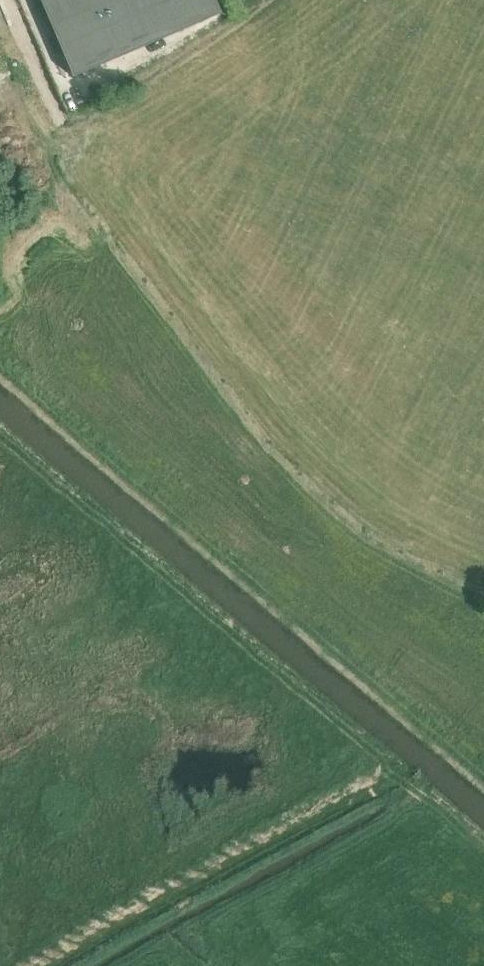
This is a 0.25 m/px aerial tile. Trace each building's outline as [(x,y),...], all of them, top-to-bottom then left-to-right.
[(72,76),(221,13),(215,0),(39,0),(72,76)]
